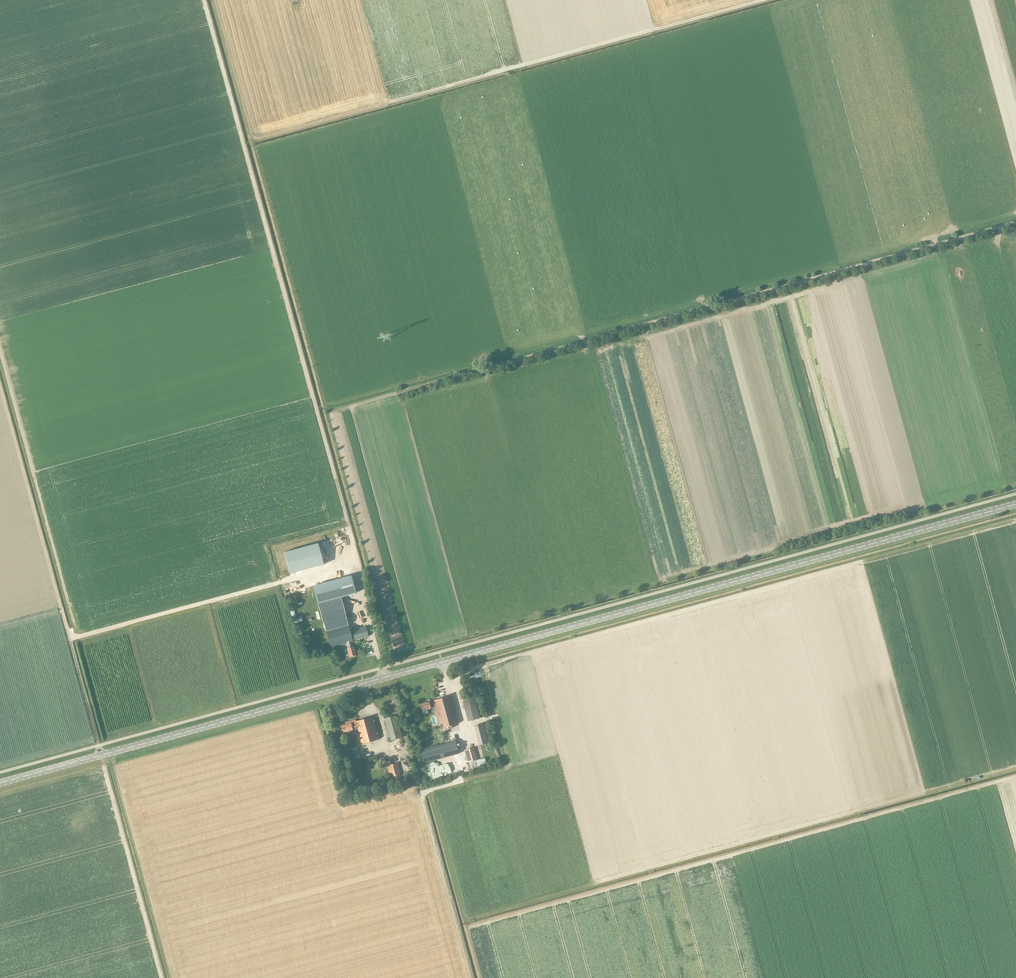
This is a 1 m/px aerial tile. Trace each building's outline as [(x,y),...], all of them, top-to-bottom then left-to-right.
[(323,565),(317,543),(284,552),(289,574),(323,565)] [(351,575),(313,585),(318,603),(340,597),(356,593),(351,575)] [(351,637),(348,625),(340,597),(318,603),(325,631),(330,647),(346,643),(348,648),(347,648),(349,657),(355,655),(353,646),(352,647),(350,642),(352,641),(352,640),(351,637)] [(353,636),(351,637),(352,640),(354,639),(354,640),(368,636),(366,629),(352,632),(353,636)] [(441,728),(458,723),(451,696),(434,700),(434,702),(430,703),(429,702),(420,704),(422,710),(431,708),(431,707),(436,706),(441,728)] [(467,721),(480,718),(474,696),(467,697),(468,701),(463,702),(467,721)] [(390,740),(402,737),(396,715),(384,718),(390,740)] [(344,729),(341,730),(342,735),(352,733),(351,730),(353,730),(353,729),(358,727),(362,744),(379,739),(372,717),(356,721),(355,720),(345,722),(346,725),(343,726),(344,729)] [(479,745),(490,742),(485,723),(474,726),(479,745)] [(459,753),(456,741),(421,750),(424,763),(459,753)] [(474,748),(464,750),(467,762),(470,762),(472,768),(486,764),(485,758),(477,760),(474,748)] [(390,778),(400,775),(397,763),(387,766),(390,778)]
